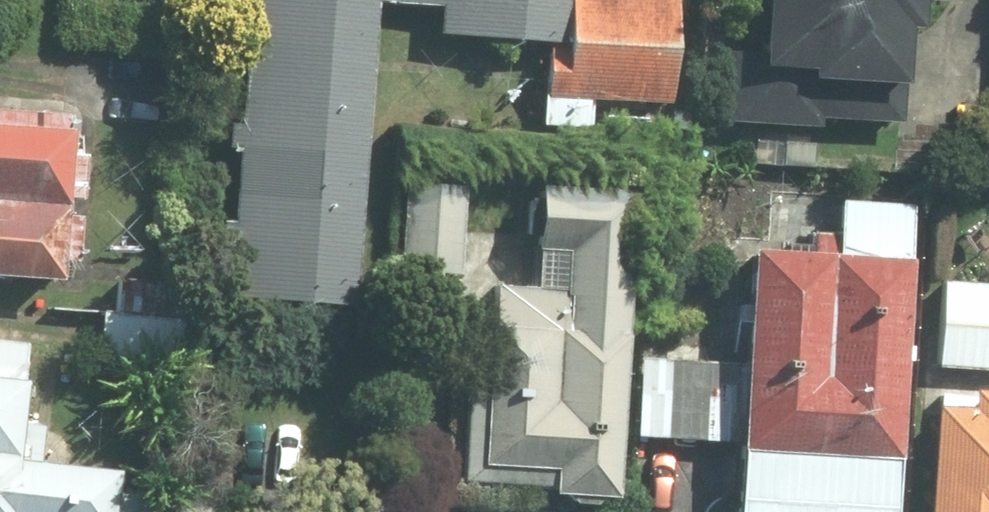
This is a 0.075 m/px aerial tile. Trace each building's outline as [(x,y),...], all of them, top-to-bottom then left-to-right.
[(247,20),(237,19),(236,46),(243,47),(240,124),(227,123),(225,152),(235,152),(232,219),(221,218),(220,241),(231,242),(229,300),(358,306),(371,1),(436,3),(434,37),(544,42),(541,125),(587,127),(588,104),(687,109),(688,64),(671,63),(674,0),(248,0),(247,20)] [(899,84),(902,23),(913,23),(914,0),(760,0),(756,67),(799,69),(799,78),(899,84)] [(65,130),(0,127),(0,278),(58,281),(65,130)] [(465,187),(404,183),(398,273),(460,277),(465,187)] [(528,292),(482,290),(475,469),(544,473),(543,500),(614,504),(628,188),(533,184),(528,292)] [(742,253),(731,511),(900,511),(912,204),(830,201),(828,257),(742,253)] [(941,278),(934,368),(988,372),(988,282),(941,278)] [(117,471),(18,460),(31,345),(0,342),(0,511),(112,511),(117,471)] [(724,439),(727,361),(641,357),(638,436),(724,439)] [(968,390),(967,412),(931,410),(926,511),(988,511),(988,391),(968,390)]
